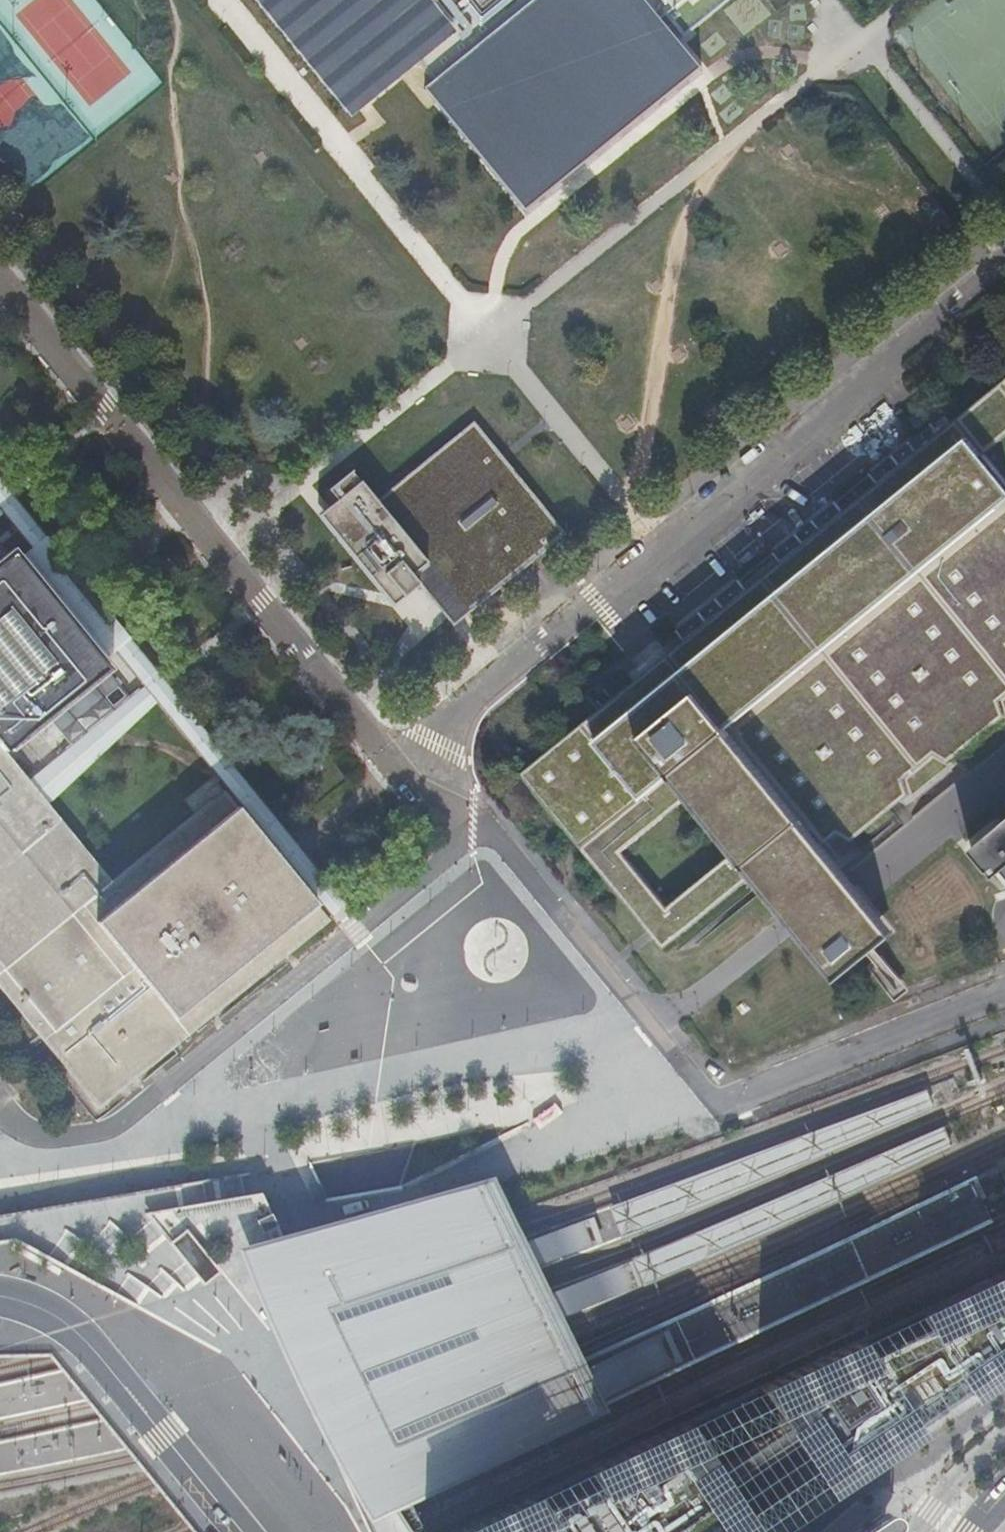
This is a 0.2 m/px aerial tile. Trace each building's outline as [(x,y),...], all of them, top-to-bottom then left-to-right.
[(346,108),(411,54),(431,79),(419,88),(522,214),(697,72),(654,20),(679,0),(481,0),(479,2),(477,0),(259,0),(346,108)] [(957,414),(977,439),(992,456),(1004,446),(1004,375),(957,414)] [(759,874),(678,778),(645,805),(594,745),(977,439),(957,414),(520,770),(668,948),(759,874)] [(460,601),(461,602),(470,595),(471,596),(503,570),(494,559),(522,536),(537,554),(565,531),(473,418),(437,447),(442,453),(381,503),(376,497),(360,477),(336,497),(328,503),(402,594),(418,581),(418,580),(432,569),(459,602),(460,601)] [(594,745),(645,805),(678,778),(651,744),(707,698),(732,729),(1004,506),(1004,472),(992,456),(977,439),(594,745)] [(437,447),(376,497),(381,503),(442,453),(437,447)] [(327,486),(336,497),(360,477),(351,466),(327,486)] [(3,520),(31,554),(47,541),(0,484),(0,516),(3,520)] [(732,729),(827,842),(844,829),(856,834),(903,796),(911,799),(965,754),(963,747),(997,719),(1004,722),(1004,506),(732,729)] [(47,541),(31,554),(26,560),(56,597),(109,661),(114,656),(131,641),(113,620),(104,627),(59,573),(68,567),(47,541)] [(8,748),(24,735),(27,738),(53,716),(71,738),(115,702),(97,680),(113,667),(109,661),(56,597),(26,560),(17,549),(0,563),(0,738),(8,748)] [(344,907),(131,641),(114,656),(141,689),(157,708),(227,786),(244,807),(273,842),(322,903),(333,916),(339,911),(344,907)] [(36,781),(56,806),(157,708),(141,689),(36,781)] [(678,778),(759,874),(799,921),(845,978),(877,951),(901,931),(857,878),(827,842),(732,729),(707,698),(651,744),(678,778)] [(101,1106),(333,916),(322,903),(273,842),(244,807),(227,786),(215,796),(215,795),(115,877),(56,806),(36,781),(8,748),(0,738),(0,981),(101,1106)] [(976,854),(994,876),(995,874),(999,878),(997,880),(999,882),(1004,877),(1004,830),(976,854)] [(610,1208),(622,1237),(777,1174),(870,1133),(933,1106),(931,1098),(927,1088),(806,1133),(728,1162),(657,1189),(610,1208)] [(945,1125),(632,1259),(643,1286),(791,1221),(953,1145),(945,1125)] [(246,1174),(174,1184),(177,1194),(180,1205),(261,1191),(253,1182),(246,1174)] [(512,1219),(492,1179),(285,1239),(234,1254),(257,1301),(366,1531),(422,1504),(607,1412),(601,1399),(585,1368),(560,1316),(547,1291),(535,1266),(523,1241),(512,1219)] [(12,1239),(116,1295),(136,1307),(143,1312),(248,1283),(234,1254),(285,1239),(277,1223),(274,1217),(271,1211),(261,1191),(180,1205),(177,1194),(174,1184),(147,1189),(138,1191),(0,1215),(0,1240),(12,1239)] [(325,1201),(318,1188),(312,1191),(306,1194),(313,1207),(319,1204),(325,1201)] [(594,1216),(523,1241),(535,1266),(603,1241),(594,1216)] [(624,1263),(547,1291),(560,1316),(634,1288),(624,1263)] [(837,1482),(1004,1372),(1004,1272),(917,1312),(916,1324),(919,1331),(865,1356),(860,1347),(852,1345),(757,1388),(684,1422),(582,1470),(451,1531),(761,1531),(837,1482)] [(659,1334),(585,1368),(601,1399),(674,1365),(659,1334)] [(390,1507),(393,1512),(404,1527),(407,1531),(425,1531),(411,1506),(407,1498),(390,1507)] [(870,1531),(895,1531),(894,1529),(893,1528),(891,1525),(890,1524),(889,1523),(885,1523),(882,1523),(878,1526),(870,1531)]
